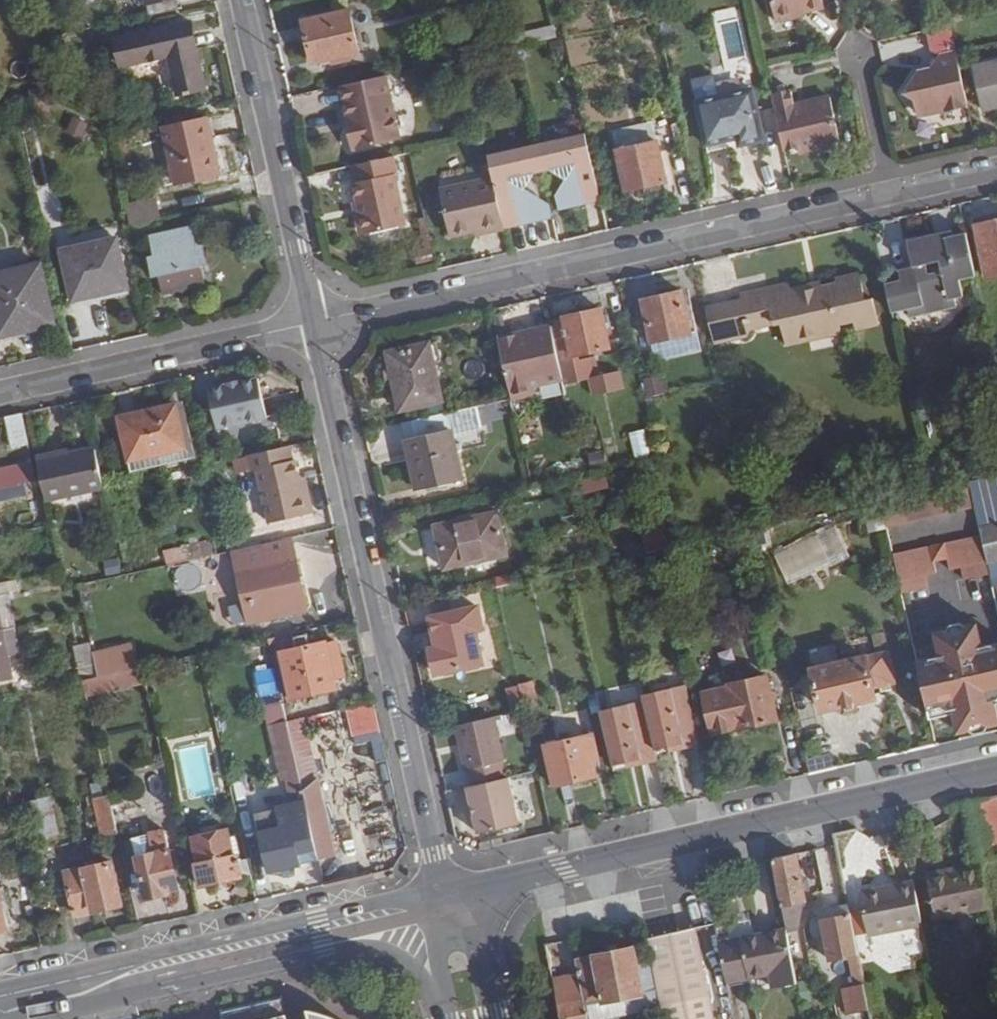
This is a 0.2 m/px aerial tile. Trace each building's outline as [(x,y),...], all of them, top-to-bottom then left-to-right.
[(177,9),(175,0),(147,0),(150,15),(177,9)] [(775,20),(797,16),(797,12),(823,6),(822,0),(770,0),(775,20)] [(348,11),(302,21),(312,64),(358,53),(348,11)] [(190,22),(115,39),(122,66),(169,56),(178,95),(206,89),(190,22)] [(514,47),(557,38),(554,26),(504,38),(506,49),(514,47)] [(968,106),(956,51),(937,56),(929,70),(924,78),(915,73),(902,95),(913,102),(916,113),(939,109),(940,112),(968,106)] [(973,68),(983,110),(996,107),(996,63),(973,68)] [(924,78),(929,70),(915,73),(924,78)] [(385,76),(339,86),(346,118),(348,128),(346,129),(351,150),(399,139),(385,76)] [(771,93),(784,151),(799,147),(800,153),(815,149),(821,154),(834,150),(841,143),(837,126),(832,123),(835,119),(830,95),(814,98),(811,104),(795,107),(794,103),(790,88),(771,93)] [(739,146),(763,141),(752,91),(696,104),(705,147),(737,139),(739,146)] [(814,98),(794,103),(795,107),(811,104),(814,98)] [(206,120),(165,130),(177,182),(218,173),(206,120)] [(586,138),(585,134),(536,144),(542,168),(549,167),(565,177),(555,194),(559,210),(600,200),(586,138)] [(657,143),(617,152),(625,192),(666,182),(657,143)] [(542,168),(536,144),(488,155),(494,179),(505,229),(541,220),(536,195),(524,188),(533,171),(542,168)] [(392,157),(350,166),(354,185),(352,185),(356,203),(358,214),(355,219),(358,232),(363,235),(405,226),(393,176),(396,175),(392,157)] [(476,235),(505,229),(494,179),(440,191),(450,237),(475,232),(476,235)] [(541,220),(553,218),(550,204),(536,195),(541,220)] [(153,204),(122,211),(126,226),(157,220),(153,204)] [(974,227),(985,278),(996,276),(996,221),(974,227)] [(190,229),(151,237),(156,256),(149,258),(154,275),(160,274),(164,294),(203,285),(199,265),(205,264),(201,246),(195,248),(190,229)] [(901,281),(885,285),(891,314),(908,311),(909,318),(956,308),(955,299),(963,297),(960,280),(976,277),(967,234),(946,239),(944,234),(906,242),(912,267),(914,278),(901,281)] [(116,239),(61,252),(73,300),(128,286),(116,239)] [(0,275),(0,333),(1,337),(54,323),(40,265),(0,275)] [(899,270),(901,281),(914,278),(912,267),(899,270)] [(766,295),(705,309),(713,345),(747,337),(750,330),(757,312),(769,310),(773,325),(779,324),(784,346),(840,333),(839,325),(853,322),(855,330),(878,325),(872,299),(865,300),(859,274),(836,279),(837,284),(821,287),(820,283),(791,290),(789,285),(765,290),(766,295)] [(682,292),(642,301),(651,342),(691,334),(682,292)] [(562,320),(549,323),(550,329),(561,378),(562,383),(563,389),(599,380),(594,358),(575,362),(568,363),(567,358),(574,356),(609,348),(600,310),(562,319),(562,320)] [(750,330),(773,325),(769,310),(757,312),(750,330)] [(532,395),(535,389),(538,383),(561,378),(550,329),(499,338),(512,398),(512,399),(532,395)] [(429,344),(386,353),(400,411),(442,402),(429,344)] [(670,396),(666,377),(645,381),(649,401),(670,396)] [(205,390),(214,429),(264,417),(255,378),(237,382),(223,386),(205,390)] [(535,389),(562,383),(561,378),(538,383),(535,389)] [(184,404),(175,405),(184,448),(129,460),(132,472),(197,458),(184,404)] [(184,448),(175,405),(119,418),(129,460),(184,448)] [(28,446),(21,414),(5,417),(12,449),(28,446)] [(643,429),(627,434),(633,457),(649,453),(643,429)] [(413,459),(419,488),(462,478),(452,432),(405,442),(409,460),(413,459)] [(292,460),(289,446),(248,455),(252,471),(257,469),(269,523),(312,513),(308,492),(302,494),(298,479),(295,460),(292,460)] [(69,450),(36,457),(46,500),(104,487),(95,448),(70,454),(69,450)] [(602,452),(588,455),(591,468),(605,466),(602,452)] [(410,490),(419,488),(413,459),(409,460),(404,461),(410,490)] [(27,495),(24,484),(36,481),(33,465),(0,472),(0,501),(27,495)] [(304,478),(298,479),(302,494),(308,492),(304,478)] [(881,501),(887,528),(974,507),(968,481),(930,490),(881,501)] [(881,501),(863,505),(869,531),(887,528),(881,501)] [(749,507),(749,511),(770,506),(769,503),(749,507)] [(497,512),(434,527),(444,569),(507,555),(497,512)] [(980,530),(987,561),(996,559),(996,526),(980,530)] [(987,561),(980,530),(945,538),(948,556),(950,562),(960,560),(963,573),(988,568),(987,561)] [(245,534),(224,538),(227,552),(232,551),(248,547),(245,534)] [(945,538),(927,542),(932,559),(948,556),(945,538)] [(927,542),(892,550),(900,588),(926,582),(923,568),(933,566),(932,559),(927,542)] [(232,551),(237,573),(267,566),(265,554),(263,544),(248,547),(232,551)] [(237,573),(248,624),(288,615),(306,611),(304,600),(292,548),(265,554),(267,566),(237,573)] [(156,560),(158,567),(177,563),(175,556),(156,560)] [(0,583),(0,596),(8,594),(6,582),(0,583)] [(478,607),(431,618),(438,648),(426,651),(431,674),(479,664),(471,630),(483,627),(478,607)] [(13,679),(8,656),(4,640),(0,620),(0,681),(13,679)] [(917,662),(928,709),(942,706),(946,710),(952,708),(954,714),(957,728),(970,725),(981,723),(996,719),(996,714),(995,704),(996,704),(996,644),(983,647),(978,626),(966,628),(964,634),(951,637),(947,633),(935,635),(940,657),(917,662)] [(293,638),(292,633),(268,639),(270,645),(293,640),(293,638)] [(308,635),(293,638),(293,640),(296,649),(280,653),(291,698),(336,688),(334,679),(345,676),(337,642),(326,645),(325,643),(311,646),(308,635)] [(4,640),(8,656),(20,654),(16,637),(4,640)] [(887,651),(811,669),(821,712),(878,698),(876,689),(895,684),(887,651)] [(98,677),(94,657),(78,660),(83,681),(98,677)] [(143,667),(98,677),(102,692),(146,683),(143,667)] [(98,677),(83,681),(87,696),(102,692),(98,677)] [(728,687),(703,693),(713,733),(737,728),(737,729),(777,720),(767,677),(728,686),(728,687)] [(532,683),(518,686),(519,690),(523,708),(537,705),(532,683)] [(686,685),(642,695),(654,749),(682,742),(684,748),(699,745),(686,685)] [(523,708),(519,690),(507,692),(512,711),(523,708)] [(375,701),(349,707),(355,733),(380,727),(375,701)] [(280,703),(260,707),(264,724),(284,720),(280,703)] [(641,764),(657,761),(644,705),(600,715),(611,765),(640,758),(641,764)] [(928,709),(930,719),(954,714),(952,708),(946,710),(942,706),(928,709)] [(355,733),(349,707),(343,709),(350,739),(381,732),(380,727),(355,733)] [(493,715),(455,724),(465,767),(462,769),(466,786),(469,785),(514,774),(517,773),(513,757),(503,759),(493,715)] [(290,732),(308,728),(305,717),(287,721),(290,732)] [(290,732),(287,721),(263,726),(267,742),(278,740),(291,737),(290,732)] [(970,725),(957,728),(959,733),(967,731),(970,725)] [(318,861),(319,861),(337,857),(308,728),(290,732),(291,737),(318,861)] [(594,735),(544,746),(554,787),(597,776),(593,763),(600,761),(594,735)] [(291,737),(278,740),(293,806),(255,815),(268,872),(318,861),(291,737)] [(682,742),(654,749),(656,755),(684,748),(682,742)] [(640,758),(611,765),(613,770),(641,764),(640,758)] [(514,774),(469,785),(479,826),(483,828),(518,820),(511,790),(518,789),(514,774)] [(119,832),(107,782),(90,786),(102,836),(119,832)] [(50,797),(29,802),(37,838),(58,834),(50,797)] [(984,854),(996,851),(996,797),(973,802),(984,854)] [(132,837),(137,858),(146,899),(164,896),(164,892),(178,889),(164,830),(147,834),(132,837)] [(195,864),(200,886),(250,875),(247,860),(238,862),(237,854),(233,855),(228,830),(194,837),(199,862),(195,864)] [(237,854),(238,862),(247,860),(245,853),(237,854)] [(787,928),(788,931),(798,929),(803,903),(808,902),(799,853),(774,859),(787,928)] [(113,863),(64,873),(75,916),(123,905),(113,863)] [(927,871),(928,877),(958,871),(958,869),(957,865),(927,871)] [(989,906),(981,865),(958,869),(958,871),(928,877),(936,916),(989,906)] [(922,924),(923,924),(914,881),(861,892),(869,934),(922,924)] [(848,1014),(868,1010),(849,912),(823,918),(831,960),(848,957),(854,985),(843,987),(848,1014)] [(717,925),(728,980),(768,973),(771,986),(798,980),(788,931),(787,928),(754,934),(751,918),(717,925)] [(661,1007),(664,1018),(713,1018),(695,927),(648,939),(651,955),(657,987),(661,1007)] [(562,1018),(596,1018),(661,1007),(657,987),(645,989),(639,956),(637,945),(576,959),(577,962),(552,967),(562,1018)] [(645,989),(657,987),(651,955),(639,956),(645,989)] [(226,1009),(228,1018),(256,1018),(291,1011),(288,997),(226,1009)] [(343,1018),(337,1016),(332,1014),(325,1011),(312,1010),(314,1018),(344,1018),(343,1018)]
